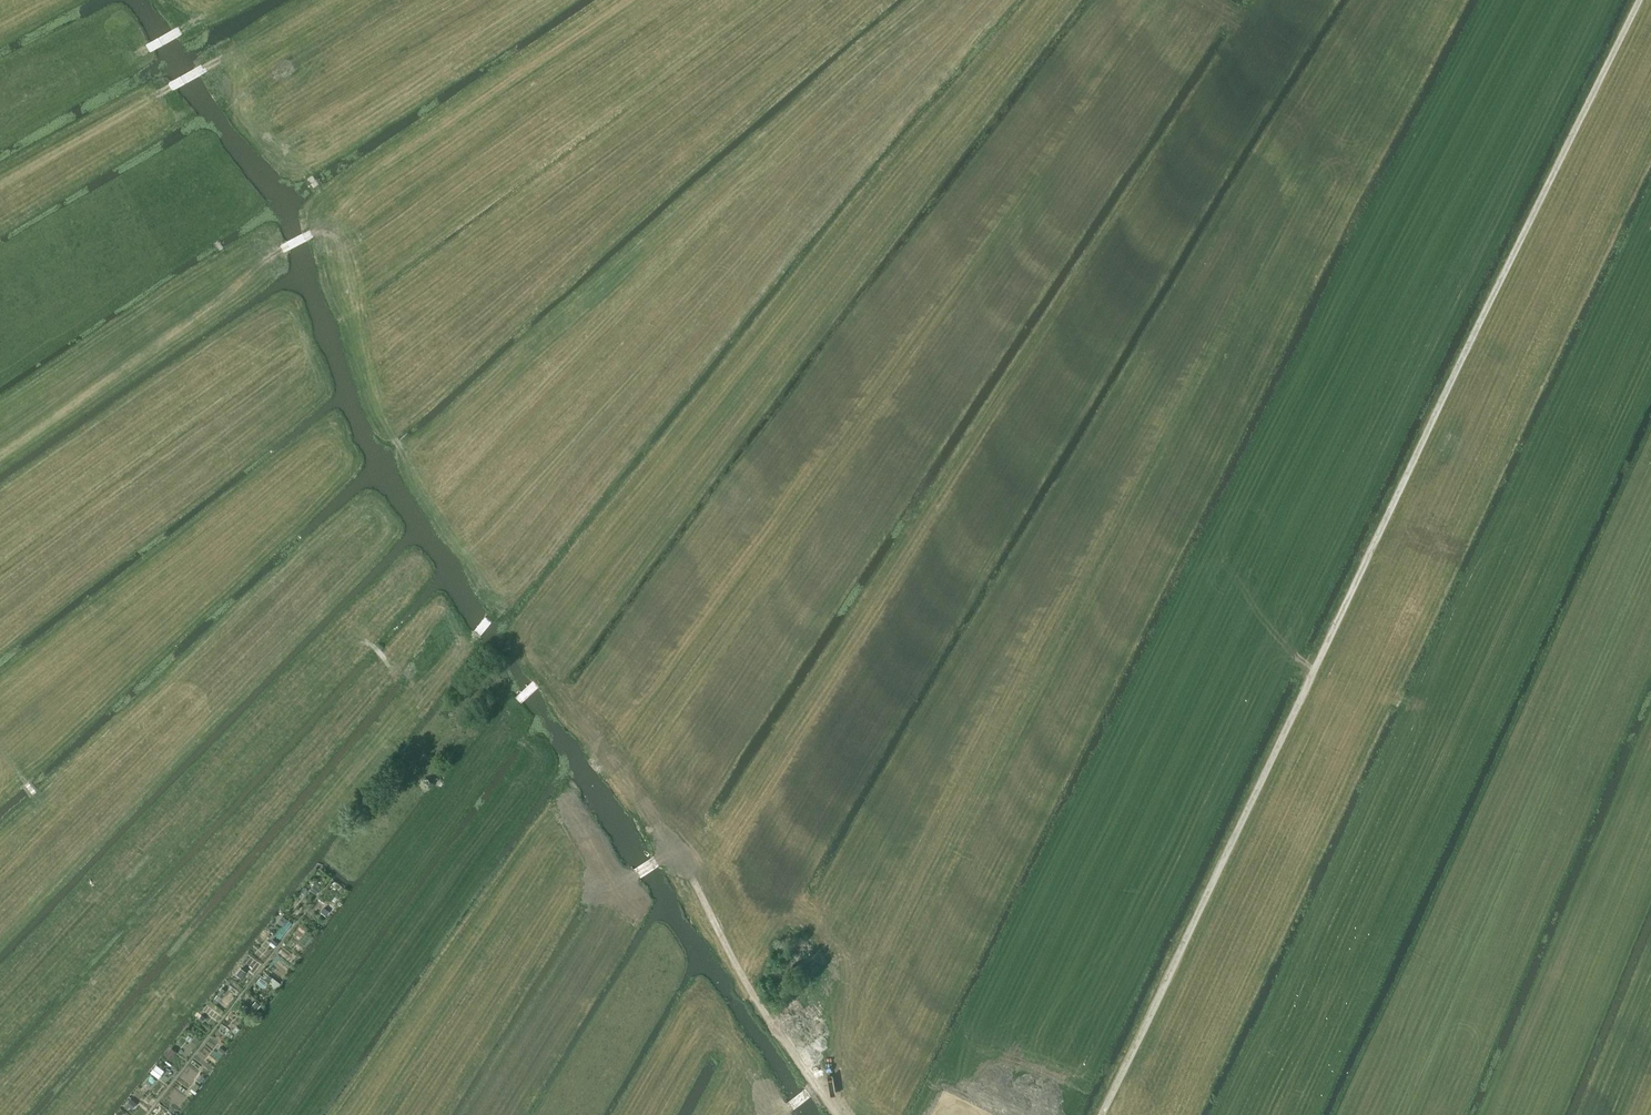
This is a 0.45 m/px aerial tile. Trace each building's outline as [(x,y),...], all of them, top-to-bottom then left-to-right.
[(314,883),(310,889),(317,894),(321,888),(314,883)] [(272,939),(268,944),(273,949),(278,943),(272,939)] [(241,968),(236,974),(241,978),(246,972),(241,968)] [(273,977),(269,982),(274,986),(273,987),(275,989),(280,983),(273,977)] [(256,1001),(251,1007),(256,1011),(261,1005),(256,1001)] [(171,1047),(165,1055),(171,1059),(177,1052),(171,1047)] [(220,1047),(217,1052),(221,1055),(225,1050),(220,1047)] [(156,1064),(150,1072),(158,1078),(164,1071),(156,1064)] [(196,1082),(191,1088),(195,1091),(200,1085),(196,1082)] [(129,1099),(125,1104),(129,1108),(134,1102),(129,1099)]
